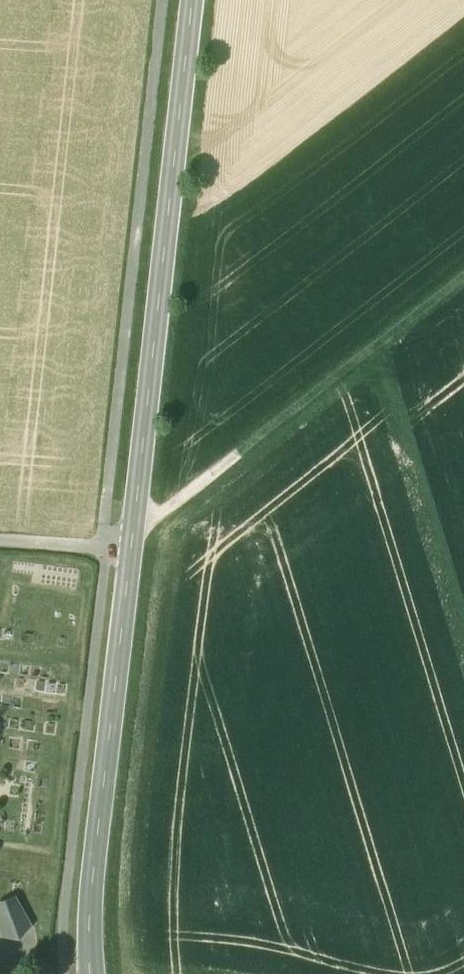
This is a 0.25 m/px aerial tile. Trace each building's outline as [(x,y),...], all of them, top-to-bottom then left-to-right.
[(0,905),(0,914),(4,932),(29,923),(16,899),(0,905)]
